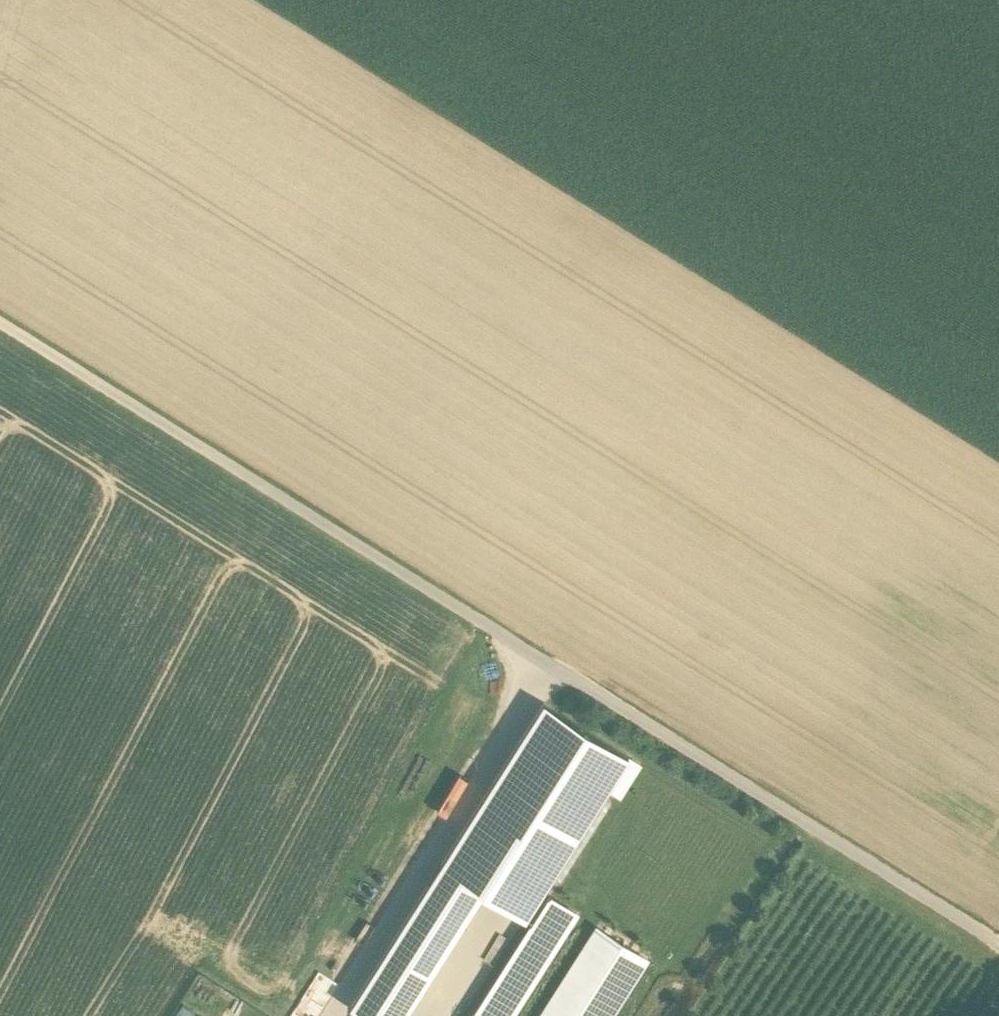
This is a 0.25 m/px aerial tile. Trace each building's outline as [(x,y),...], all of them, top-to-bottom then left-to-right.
[(352,1005),(370,1015),(401,1015),(481,891),(523,918),(626,756),(545,704),(352,1005)] [(648,961),(598,929),(542,1015),(612,1015),(648,961)] [(480,1015),(511,1015),(535,977),(513,964),(480,1015)] [(181,999),(171,1015),(211,1015),(181,999)]
